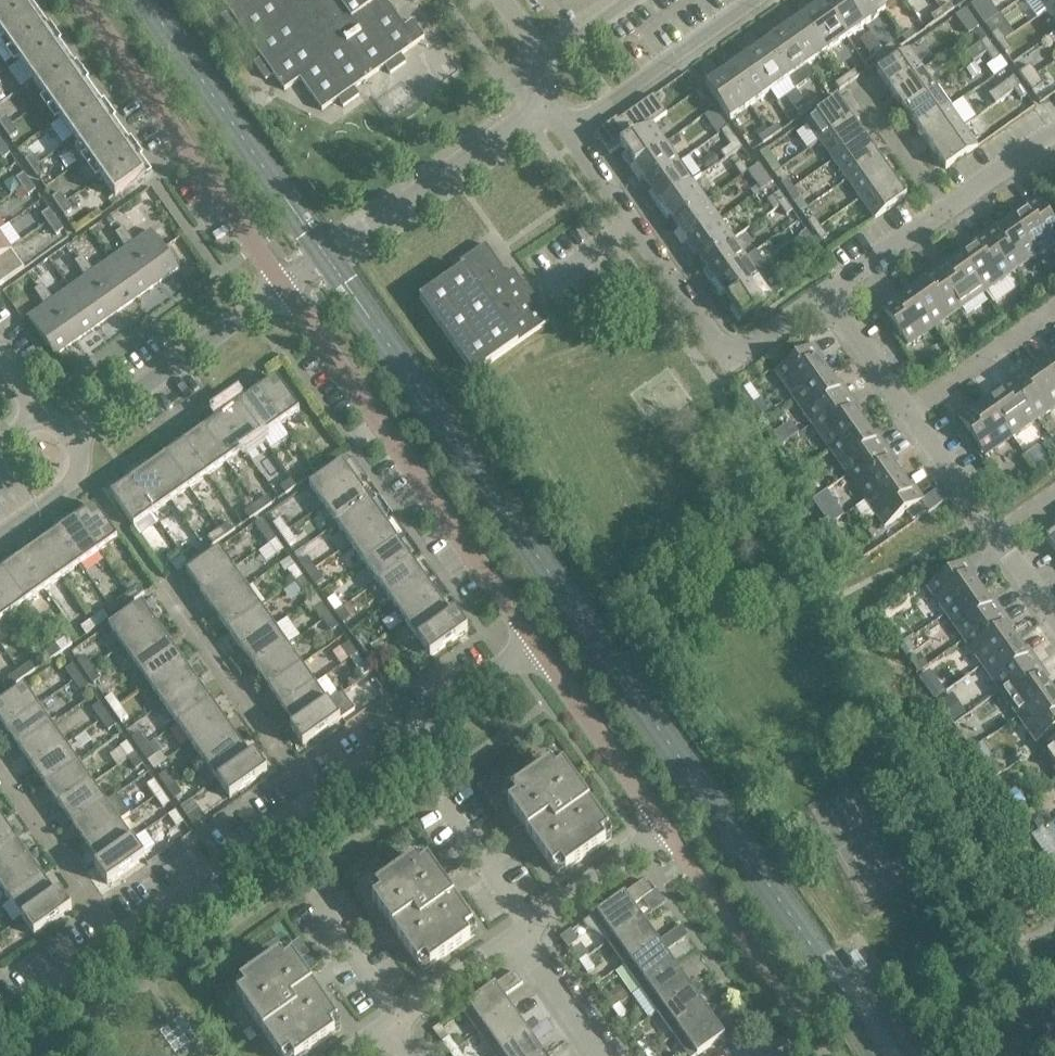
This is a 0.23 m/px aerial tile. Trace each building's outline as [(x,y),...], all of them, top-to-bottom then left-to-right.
[(115,197),(150,172),(29,0),(0,0),(0,34),(115,197)] [(229,11),(221,16),(233,33),(240,28),(246,35),(262,58),(254,63),(265,80),(273,74),(278,82),(284,90),(300,79),(322,110),(338,99),(343,107),(360,95),(354,88),(384,66),(390,74),(406,62),(401,55),(424,38),(413,21),(405,27),(394,12),(385,17),(375,3),(379,0),(221,0),(229,11)] [(848,0),(827,0),(822,4),(846,38),(865,25),(848,0)] [(865,25),(885,11),(880,3),(880,4),(877,0),(848,0),(865,25)] [(1037,17),(1047,11),(1054,5),(1054,0),(1025,0),(1037,17)] [(984,10),(977,1),(971,5),(978,15),(984,10)] [(950,3),(941,9),(945,15),(954,8),(950,3)] [(846,38),(822,4),(802,17),(827,52),(846,38)] [(1047,11),(1054,22),(1054,5),(1047,11)] [(945,15),(941,9),(931,16),(935,22),(945,15)] [(960,13),(956,16),(969,35),(979,28),(972,18),(966,9),(960,13)] [(827,52),(802,17),(783,31),(808,65),(827,52)] [(902,37),(906,42),(916,35),(912,30),(902,37)] [(815,76),(808,65),(783,31),(764,44),(789,79),(796,90),(815,76)] [(998,31),(992,35),(999,44),(1005,40),(998,31)] [(871,33),(861,40),(873,57),(883,50),(871,33)] [(993,48),(987,39),(981,43),(987,52),(993,48)] [(1011,50),(1005,40),(999,44),(1005,54),(1011,50)] [(892,43),(883,50),(887,56),(896,49),(892,43)] [(981,43),(974,48),(981,57),(987,52),(981,43)] [(789,79),(764,44),(745,58),(769,92),(789,79)] [(1000,58),(993,48),(987,52),(994,62),(1000,58)] [(923,69),(909,49),(877,71),(891,91),(923,69)] [(887,56),(883,50),(873,57),(877,63),(887,56)] [(769,92),(745,58),(726,71),(750,106),(769,92)] [(974,63),(967,69),(973,77),(981,72),(974,63)] [(1037,75),(1030,65),(1019,73),(1026,83),(1037,75)] [(937,88),(923,69),(891,91),(905,111),(937,88)] [(854,70),(844,77),(849,83),(858,76),(854,70)] [(750,106),(726,71),(706,86),(730,120),(750,106)] [(1043,84),(1037,75),(1026,83),(1032,92),(1043,84)] [(849,83),(844,77),(835,84),(839,90),(849,83)] [(1020,86),(1014,77),(989,94),(996,104),(1014,91),(1020,86)] [(1027,96),(1020,86),(1014,91),(1021,100),(1027,96)] [(950,107),(937,88),(905,111),(918,130),(950,107)] [(707,99),(700,90),(694,94),(701,103),(707,99)] [(796,90),(787,96),(797,111),(806,104),(796,90)] [(667,114),(654,96),(618,121),(619,122),(598,137),(610,154),(621,146),(653,124),(667,114)] [(816,97),(806,104),(810,110),(820,103),(816,97)] [(852,119),(838,99),(806,121),(820,141),(852,119)] [(810,110),(806,104),(797,111),(801,116),(810,110)] [(964,126),(950,107),(918,130),(932,149),(964,126)] [(0,120),(0,125),(4,130),(12,125),(6,116),(0,120)] [(720,117),(710,124),(718,135),(722,132),(728,128),(721,119),(720,117)] [(866,138),(852,119),(820,141),(834,160),(866,138)] [(666,143),(653,124),(621,146),(625,153),(622,155),(631,168),(666,143)] [(777,124),(768,131),(772,137),(781,130),(777,124)] [(18,133),(12,125),(4,130),(10,139),(18,133)] [(978,146),(964,126),(932,149),(946,169),(978,146)] [(734,138),(728,128),(722,132),(729,142),(734,138)] [(772,137),(768,131),(758,138),(762,143),(772,137)] [(879,157),(866,138),(834,160),(847,180),(879,157)] [(680,162),(666,143),(631,168),(640,181),(643,178),(648,185),(680,162)] [(4,145),(0,148),(0,156),(2,159),(10,154),(4,145)] [(773,159),(766,149),(760,154),(767,163),(773,159)] [(33,154),(25,160),(31,168),(39,163),(33,154)] [(893,176),(879,157),(847,180),(861,199),(893,176)] [(693,181),(680,162),(648,185),(652,191),(649,193),(658,206),(693,181)] [(734,167),(741,176),(747,172),(741,162),(734,167)] [(45,171),(39,163),(31,168),(37,177),(45,171)] [(759,165),(748,173),(754,181),(760,191),(771,183),(759,165)] [(30,182),(24,173),(16,179),(22,187),(30,182)] [(907,197),(893,176),(861,199),(875,219),(907,197)] [(787,179),(781,183),(787,193),(794,189),(787,179)] [(707,200),(693,181),(658,206),(667,219),(670,217),(675,223),(707,200)] [(36,190),(30,182),(22,187),(28,196),(36,190)] [(800,198),(794,189),(787,193),(794,202),(800,198)] [(149,191),(142,197),(147,204),(155,199),(149,191)] [(786,202),(779,192),(773,197),(780,206),(786,202)] [(60,193),(52,198),(58,207),(66,201),(60,193)] [(1012,221),(1036,255),(1054,242),(1054,226),(1036,199),(1023,207),(1026,212),(1012,221)] [(720,220),(707,200),(675,223),(679,229),(676,232),(685,245),(720,220)] [(72,210),(66,201),(58,207),(64,215),(72,210)] [(792,211),(786,202),(780,206),(786,216),(792,211)] [(55,217),(49,209),(41,215),(47,223),(55,217)] [(63,229),(55,217),(47,223),(55,235),(63,229)] [(111,218),(106,221),(111,227),(115,223),(111,218)] [(814,218),(808,222),(814,231),(821,227),(814,218)] [(734,239),(720,220),(685,245),(694,257),(697,255),(702,261),(734,239)] [(1036,255),(1012,221),(999,231),(996,227),(984,235),(1011,274),(1036,255)] [(827,237),(821,227),(814,231),(821,241),(827,237)] [(115,234),(121,241),(129,236),(123,228),(115,234)] [(151,231),(134,243),(130,246),(157,284),(178,269),(151,231)] [(813,240),(806,231),(800,235),(807,244),(813,240)] [(0,234),(0,257),(11,249),(0,234)] [(1011,274),(984,235),(972,243),(975,248),(961,257),(985,291),(1011,274)] [(134,243),(129,236),(121,241),(126,249),(110,260),(137,298),(157,284),(130,246),(134,243)] [(747,258),(734,239),(702,261),(706,268),(703,270),(712,283),(747,258)] [(819,250),(813,240),(807,244),(813,254),(819,250)] [(501,266),(486,245),(473,253),(488,275),(501,266)] [(11,249),(0,257),(0,285),(24,268),(11,249)] [(488,275),(473,253),(460,262),(463,267),(419,298),(473,375),(549,321),(513,270),(507,274),(501,266),(488,275)] [(75,262),(80,270),(88,264),(83,257),(75,262)] [(985,291),(961,257),(947,267),(944,263),(933,271),(960,310),(985,291)] [(761,277),(747,258),(712,283),(721,296),(724,293),(729,299),(761,277)] [(137,298),(110,260),(94,272),(90,275),(116,313),(137,298)] [(94,272),(88,264),(80,270),(86,277),(70,288),(96,327),(116,313),(90,275),(94,272)] [(769,271),(761,277),(729,299),(733,306),(730,308),(739,322),(783,291),(769,271)] [(960,310),(933,271),(921,279),(924,284),(910,293),(934,328),(960,310)] [(34,291),(40,298),(48,293),(42,285),(34,291)] [(96,327),(70,288),(53,300),(49,303),(76,341),(96,327)] [(53,300),(48,293),(40,298),(45,306),(28,318),(55,356),(76,341),(49,303),(53,300)] [(934,328),(910,293),(896,303),(893,299),(881,308),(908,346),(934,328)] [(823,358),(814,345),(776,372),(794,399),(828,375),(818,361),(823,358)] [(1050,353),(1053,358),(1039,368),(1054,390),(1054,350),(1050,353)] [(926,363),(918,368),(925,377),(935,370),(930,363),(926,363)] [(1039,368),(1025,377),(1022,373),(1010,381),(1037,419),(1054,407),(1054,390),(1039,368)] [(838,388),(828,375),(794,399),(812,424),(850,397),(842,385),(838,388)] [(276,378),(265,386),(257,391),(280,424),(299,410),(276,378)] [(1037,419),(1010,381),(999,389),(1002,394),(988,404),(1012,438),(1037,419)] [(280,424),(257,391),(239,404),(262,437),(280,424)] [(859,409),(850,397),(812,424),(830,450),(864,426),(854,412),(859,409)] [(760,399),(749,406),(757,419),(768,411),(760,399)] [(262,437),(239,404),(221,417),(244,449),(262,437)] [(1012,438),(988,404),(974,413),(971,409),(959,418),(985,456),(1012,438)] [(244,449),(221,417),(203,430),(226,462),(244,449)] [(874,440),(864,426),(830,450),(848,475),(886,448),(878,437),(874,440)] [(226,462),(203,430),(184,443),(207,475),(226,462)] [(779,431),(770,437),(778,449),(787,442),(779,431)] [(1039,448),(1047,458),(1054,452),(1054,448),(1050,441),(1039,448)] [(207,475),(184,443),(166,455),(189,488),(207,475)] [(895,460),(886,448),(848,475),(866,501),(900,477),(890,463),(895,460)] [(189,488),(166,455),(148,468),(171,501),(189,488)] [(310,466),(315,474),(327,466),(321,458),(310,466)] [(309,485),(323,505),(357,482),(343,462),(309,485)] [(171,501),(148,468),(130,481),(153,513),(171,501)] [(303,471),(292,479),(297,486),(308,478),(303,471)] [(910,491),(900,477),(866,501),(885,527),(923,500),(914,488),(910,491)] [(297,486),(292,479),(281,487),(286,494),(297,486)] [(153,513),(130,481),(111,494),(134,527),(153,513)] [(370,501),(357,482),(323,505),(337,525),(370,501)] [(267,497),(256,505),(261,512),(272,504),(267,497)] [(384,520),(370,501),(337,525),(350,544),(384,520)] [(261,512),(256,505),(245,512),(250,520),(261,512)] [(118,539),(95,506),(76,519),(99,552),(118,539)] [(99,552),(76,519),(57,532),(80,565),(99,552)] [(273,524),(281,535),(288,530),(280,519),(273,524)] [(398,540),(384,520),(350,544),(364,563),(398,540)] [(230,522),(219,530),(224,538),(235,530),(230,522)] [(261,533),(269,544),(276,539),(268,528),(261,533)] [(224,538),(219,530),(208,538),(213,546),(224,538)] [(296,542),(288,530),(281,535),(289,547),(296,542)] [(80,565),(57,532),(39,545),(62,577),(80,565)] [(1046,539),(1054,552),(1054,533),(1046,539)] [(284,550),(276,539),(269,544),(277,555),(284,550)] [(411,559),(398,540),(364,563),(378,583),(411,559)] [(62,577),(39,545),(21,558),(44,590),(62,577)] [(194,548),(183,556),(188,563),(199,555),(194,548)] [(186,572),(187,574),(200,592),(233,568),(219,549),(186,572)] [(188,563),(183,556),(171,564),(177,571),(188,563)] [(300,563),(308,574),(315,569),(307,557),(300,563)] [(44,590),(21,558),(3,570),(26,603),(44,590)] [(425,578),(411,559),(378,583),(391,602),(425,578)] [(928,588),(946,614),(980,590),(970,576),(975,573),(966,561),(928,588)] [(288,571),(296,583),(303,577),(295,566),(288,571)] [(247,588),(233,568),(200,592),(214,611),(247,588)] [(323,580),(315,569),(308,574),(316,585),(323,580)] [(3,570),(0,572),(0,605),(7,616),(26,603),(3,570)] [(311,589),(303,577),(296,583),(304,594),(311,589)] [(438,597),(425,578),(391,602),(405,621),(438,597)] [(134,581),(125,587),(129,594),(139,587),(134,581)] [(129,594),(128,594),(133,602),(144,594),(139,587),(129,594)] [(260,607),(247,588),(214,611),(227,630),(260,607)] [(990,604),(980,590),(946,614),(964,640),(1002,613),(994,601),(990,604)] [(133,602),(128,594),(117,602),(122,610),(133,602)] [(328,601),(335,613),(343,608),(335,596),(328,601)] [(451,616),(438,597),(405,621),(418,640),(451,616)] [(109,627),(123,647),(156,623),(142,603),(109,627)] [(315,610),(323,621),(330,616),(322,605),(315,610)] [(274,627),(260,607),(227,630),(241,650),(274,627)] [(351,619),(343,608),(335,613),(343,624),(351,619)] [(103,612),(92,620),(97,627),(108,619),(103,612)] [(455,613),(451,616),(418,640),(430,657),(468,631),(455,613)] [(1011,625),(1002,613),(964,640),(982,665),(1016,641),(1006,628),(1011,625)] [(338,628),(330,616),(323,621),(331,633),(338,628)] [(97,627),(92,620),(81,628),(86,635),(97,627)] [(170,642),(156,623),(123,647),(136,666),(170,642)] [(288,646),(274,627),(241,650),(254,669),(288,646)] [(355,640),(363,651),(370,646),(362,635),(355,640)] [(67,638),(55,646),(61,653),(72,645),(67,638)] [(1026,655),(1016,641),(982,665),(1000,691),(1038,664),(1030,652),(1026,655)] [(183,661),(170,642),(136,666),(150,685),(183,661)] [(906,655),(915,649),(910,642),(902,648),(906,655)] [(349,658),(350,660),(357,655),(349,643),(342,648),(349,658)] [(61,653),(55,646),(44,653),(49,661),(61,653)] [(301,665),(288,646),(254,669),(268,689),(301,665)] [(378,657),(370,646),(363,651),(370,662),(378,657)] [(341,647),(333,653),(341,664),(349,658),(342,648),(341,647)] [(365,666),(357,655),(350,660),(358,671),(365,666)] [(920,655),(911,661),(918,671),(927,665),(920,655)] [(78,662),(86,673),(93,668),(85,657),(78,662)] [(197,681),(183,661),(150,685),(164,705),(197,681)] [(30,663),(19,671),(24,678),(35,670),(30,663)] [(1047,676),(1038,664),(1000,691),(1018,717),(1052,693),(1042,679),(1047,676)] [(65,670),(73,682),(81,677),(73,665),(65,670)] [(315,684),(301,665),(268,689),(281,708),(315,684)] [(376,670),(384,681),(391,676),(383,665),(376,670)] [(101,679),(93,668),(86,673),(94,684),(101,679)] [(24,678),(19,671),(8,679),(13,686),(24,678)] [(88,688),(81,677),(73,682),(81,693),(88,688)] [(210,700),(197,681),(164,705),(177,724),(210,700)] [(942,683),(932,690),(937,697),(947,690),(942,683)] [(328,703),(315,684),(281,708),(294,726),(295,727),(328,703)] [(5,730),(38,706),(24,686),(0,703),(0,723),(5,730)] [(1052,693),(1018,717),(1037,743),(1054,730),(1054,697),(1052,693)] [(105,700),(113,711),(120,706),(112,695),(105,700)] [(954,695),(941,704),(954,721),(966,712),(954,695)] [(224,720),(210,700),(177,724),(191,743),(224,720)] [(340,720),(328,703),(295,727),(294,726),(290,729),(303,747),(340,720)] [(92,709),(100,720),(108,715),(100,704),(92,709)] [(52,725),(38,706),(5,730),(18,749),(52,725)] [(128,718),(120,706),(113,711),(121,723),(128,718)] [(115,726),(108,715),(100,720),(108,731),(115,726)] [(237,739),(224,720),(191,743),(204,762),(237,739)] [(65,744),(52,725),(18,749),(32,768),(65,744)] [(132,739),(140,750),(147,745),(139,734),(132,739)] [(250,757),(237,739),(204,762),(217,781),(251,758),(250,757)] [(155,740),(147,745),(154,755),(162,750),(155,740)] [(1054,769),(1054,740),(1042,750),(1054,769)] [(120,748),(128,759),(135,754),(127,742),(120,748)] [(79,764),(65,744),(32,768),(46,788),(79,764)] [(154,755),(147,745),(140,750),(148,761),(155,756),(154,755)] [(143,765),(135,754),(128,759),(136,770),(143,765)] [(255,754),(250,757),(251,758),(217,781),(230,798),(267,772),(255,754)] [(92,783),(79,764),(46,788),(59,807),(92,783)] [(508,806),(519,822),(556,874),(561,875),(611,840),(612,835),(588,802),(563,767),(556,772),(551,765),(511,794),(516,800),(508,806)] [(159,777),(167,788),(174,783),(166,772),(159,777)] [(147,786),(155,797),(162,792),(154,781),(147,786)] [(106,803),(92,783),(59,807),(73,826),(106,803)] [(182,795),(174,783),(167,788),(175,800),(182,795)] [(1017,787),(1007,794),(1015,806),(1025,799),(1017,787)] [(170,803),(162,792),(155,797),(163,808),(170,803)] [(180,807),(189,819),(196,814),(188,802),(180,807)] [(119,822),(106,803),(73,826),(86,846),(119,822)] [(176,827),(183,822),(175,811),(168,816),(176,827)] [(1044,822),(1038,813),(1029,820),(1035,829),(1044,822)] [(2,819),(0,820),(0,848),(15,838),(2,819)] [(133,841),(119,822),(86,846),(99,864),(100,865),(133,841)] [(15,838),(0,848),(0,877),(29,857),(15,838)] [(145,858),(133,841),(100,865),(99,864),(95,867),(107,884),(145,858)] [(29,857),(0,877),(0,887),(9,900),(42,876),(29,857)] [(475,935),(476,930),(428,862),(421,867),(416,861),(375,889),(380,896),(373,901),(421,969),(425,970),(475,935)] [(55,895),(42,876),(9,900),(22,919),(56,895),(55,895)] [(607,941),(608,942),(642,918),(633,906),(652,893),(644,880),(591,918),(592,920),(593,919),(603,928),(608,941),(607,941)] [(59,892),(55,895),(56,895),(22,919),(34,936),(72,909),(59,892)] [(658,942),(642,918),(608,942),(608,943),(609,943),(619,952),(624,964),(623,965),(624,966),(658,942)] [(675,965),(658,942),(624,966),(625,967),(626,966),(636,975),(641,988),(640,988),(641,989),(675,965)] [(265,1037),(279,1055),(304,1055),(340,1031),(341,1026),(306,976),(293,957),(285,963),(280,956),(240,984),(245,991),(237,996),(265,1037)] [(594,968),(586,957),(579,962),(587,973),(594,968)] [(691,989),(675,965),(641,989),(641,990),(642,990),(652,999),(657,1011),(656,1012),(657,1013),(691,989)] [(477,1032),(478,1034),(512,1010),(504,997),(523,984),(514,972),(461,1009),(463,1011),(473,1020),(478,1032),(477,1032)] [(618,989),(609,995),(616,1005),(625,998),(618,989)] [(708,1012),(691,989),(657,1013),(658,1014),(659,1013),(669,1022),(674,1034),(673,1035),(674,1036),(708,1012)] [(627,1015),(619,1004),(612,1009),(620,1020),(627,1015)] [(512,1010),(478,1034),(479,1035),(480,1034),(490,1043),(495,1055),(494,1055),(496,1055),(529,1033),(512,1010)] [(708,1012),(674,1036),(674,1037),(675,1037),(685,1046),(689,1055),(697,1055),(725,1036),(708,1012)] [(529,1033),(496,1055),(545,1055),(529,1033)] [(449,1037),(442,1043),(450,1054),(457,1049),(449,1037)] [(645,1055),(653,1051),(645,1040),(637,1045),(645,1055)]
